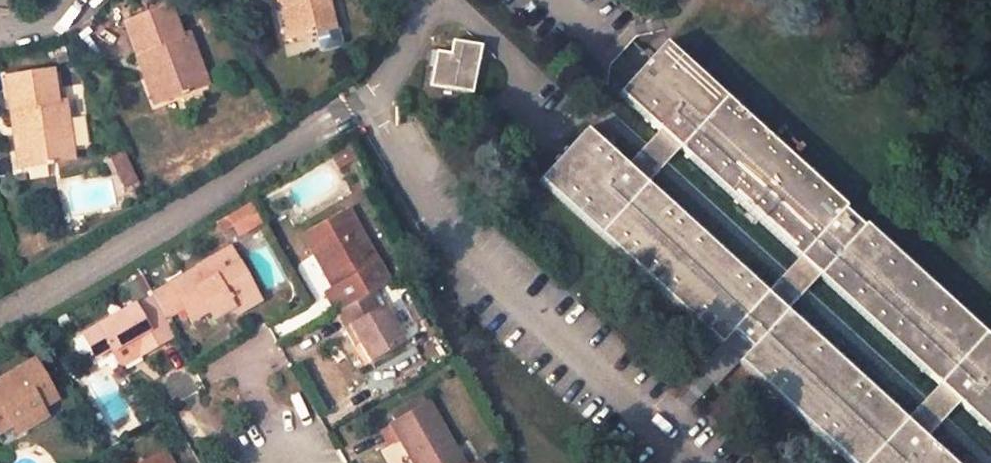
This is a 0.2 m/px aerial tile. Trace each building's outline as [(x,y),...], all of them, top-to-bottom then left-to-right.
[(334,29),(328,0),(277,0),(278,3),(285,1),(294,37),(334,29)] [(278,3),(286,41),(294,37),(285,1),(278,3)] [(186,92),(208,84),(188,34),(181,36),(170,7),(123,24),(138,62),(146,59),(161,101),(180,94),(181,96),(187,94),(186,92)] [(473,93),(481,45),(453,40),(451,54),(437,51),(435,66),(431,85),(473,93)] [(625,164),(586,128),(542,179),(721,343),(733,329),(753,347),(739,360),(852,462),(952,462),(925,437),(957,401),(990,431),(990,340),(863,224),(860,227),(842,210),(844,208),(664,43),(620,92),(658,127),(625,164)] [(437,51),(432,51),(429,65),(435,66),(437,51)] [(138,62),(154,104),(161,101),(146,59),(138,62)] [(53,163),(74,160),(67,101),(58,102),(53,70),(4,78),(12,128),(21,127),(26,167),(49,163),(49,165),(54,165),(53,163)] [(12,128),(18,168),(26,167),(21,127),(12,128)] [(244,204),(218,219),(230,239),(256,224),(244,204)] [(390,281),(347,209),(312,231),(341,283),(333,289),(325,293),(337,312),(374,290),(390,281)] [(312,231),(302,236),(333,289),(341,283),(312,231)] [(237,313),(262,299),(233,247),(170,283),(184,309),(190,319),(209,309),(210,311),(230,301),(234,307),(237,313)] [(143,276),(135,280),(148,300),(154,297),(152,293),(154,293),(143,276)] [(167,318),(184,309),(170,283),(154,293),(152,293),(154,297),(167,318)] [(370,359),(403,340),(374,290),(337,312),(356,344),(360,342),(370,359)] [(113,349),(133,337),(142,355),(159,346),(155,339),(173,329),(167,318),(154,297),(148,300),(136,307),(135,305),(84,334),(94,354),(109,345),(113,349)] [(414,321),(424,315),(415,300),(405,306),(414,321)] [(210,311),(214,318),(234,307),(230,301),(210,311)] [(155,339),(159,346),(177,335),(173,329),(155,339)] [(94,354),(96,358),(113,349),(109,345),(94,354)] [(58,399),(35,359),(0,379),(0,431),(12,425),(44,407),(58,399)] [(393,419),(426,401),(422,395),(390,413),(393,419)] [(429,402),(392,423),(415,462),(464,462),(429,402)] [(18,433),(49,415),(44,407),(12,425),(18,433)] [(166,451),(144,462),(173,462),(166,451)]
